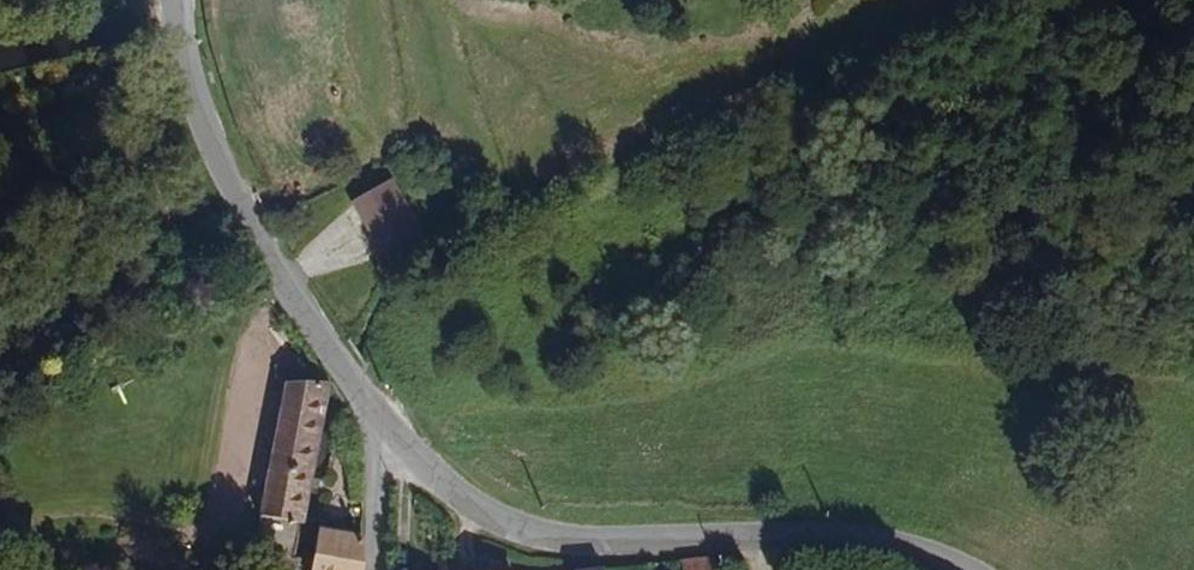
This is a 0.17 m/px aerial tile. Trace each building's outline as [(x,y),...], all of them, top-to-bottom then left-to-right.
[(424,232),(394,180),(355,202),(384,254),(424,232)] [(299,535),(327,389),(289,382),(261,528),(299,535)] [(362,535),(320,530),(313,569),(361,569),(362,535)] [(711,559),(681,562),(682,569),(712,569),(711,559)]
